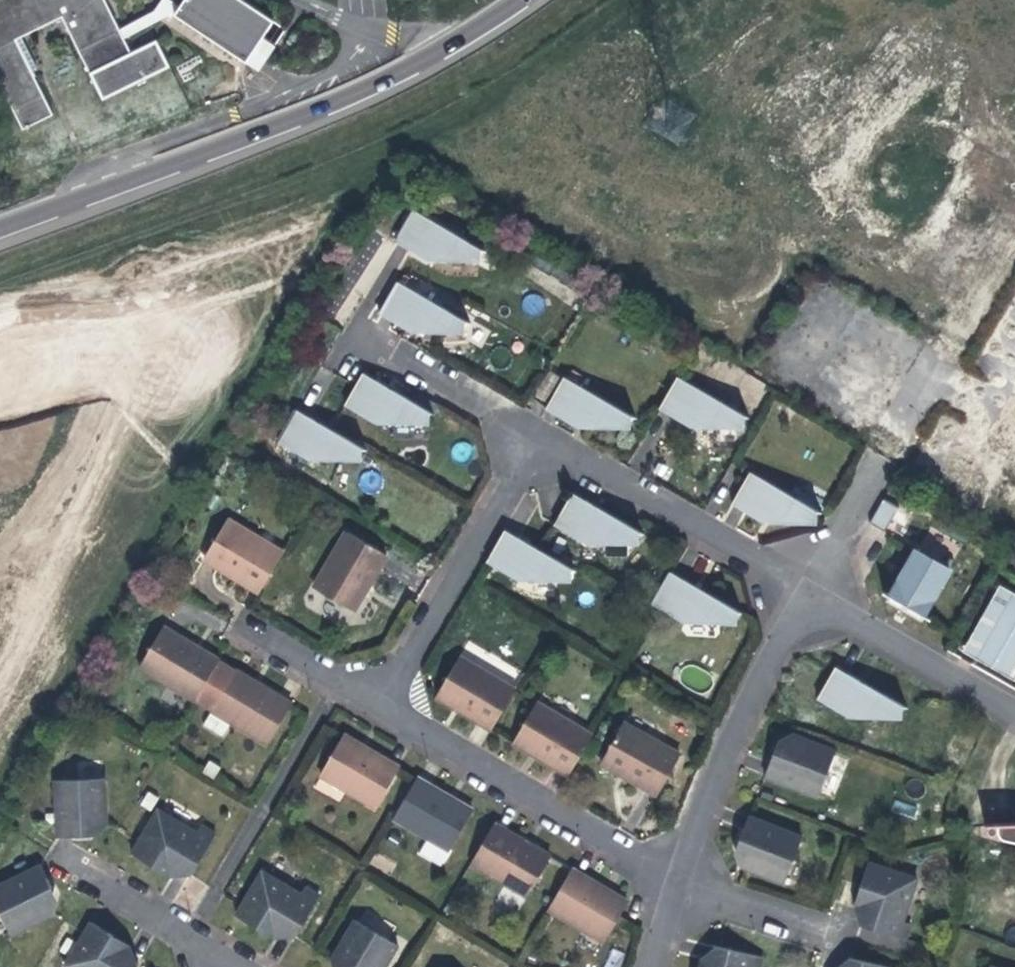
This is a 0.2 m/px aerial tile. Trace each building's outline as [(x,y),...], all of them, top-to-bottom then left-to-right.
[(16,131),(46,117),(25,74),(9,42),(14,39),(55,19),(96,101),(163,69),(149,43),(124,55),(117,39),(113,33),(97,0),(0,0),(0,98),(16,131)] [(182,2),(177,11),(192,20),(187,28),(247,66),(264,37),(274,22),(238,0),(179,0),(182,2)] [(155,15),(113,33),(117,39),(162,20),(165,21),(168,16),(187,28),(192,20),(177,11),(176,11),(161,2),(153,13),(155,15)] [(14,39),(9,42),(25,74),(30,71),(14,39)] [(653,129),(676,143),(693,117),(670,103),(653,129)] [(460,244),(404,210),(385,240),(415,259),(420,251),(422,252),(424,253),(424,257),(450,259),(466,261),(468,255),(471,250),(460,244)] [(427,300),(396,282),(378,314),(409,332),(410,333),(415,325),(418,326),(420,327),(419,331),(461,331),(462,324),(464,321),(427,300)] [(679,364),(660,396),(693,415),(698,407),(701,409),(703,411),(704,414),(744,415),(744,409),(747,404),(679,364)] [(392,392),(360,374),(342,406),(358,415),(373,423),(378,416),(383,419),(383,422),(425,422),(424,417),(426,412),(392,392)] [(622,410),(560,375),(543,406),(573,424),(578,416),(581,418),(584,419),(584,424),(625,424),(625,418),(628,413),(622,410)] [(320,426),(292,410),(274,441),(305,459),(309,452),(314,454),(314,458),(357,460),(356,454),(359,449),(320,426)] [(1014,437),(1014,416),(1000,441),(1009,446),(1014,437)] [(744,469),(726,501),(760,520),(764,511),(766,513),(768,514),(768,518),(810,518),(810,513),(812,508),(744,469)] [(597,508),(569,492),(552,524),(583,542),(588,535),(592,537),(593,541),(601,541),(635,540),(634,536),(637,530),(615,518),(597,508)] [(900,511),(884,501),(870,525),(886,534),(900,511)] [(222,519),(199,558),(232,577),(255,591),(278,552),(222,519)] [(331,601),(347,610),(382,553),(344,530),(309,587),(331,601)] [(502,531),(483,563),(516,582),(520,574),(525,577),(525,581),(567,581),(566,576),(569,570),(535,550),(502,531)] [(917,553),(891,599),(909,609),(924,618),(950,572),(917,553)] [(682,580),(670,572),(653,604),(664,611),(684,622),(688,615),(693,618),(693,623),(736,622),(734,616),(737,611),(705,592),(682,580)] [(976,660),(1011,595),(998,588),(991,601),(963,653),(976,660)] [(1011,595),(976,660),(995,670),(1010,678),(1014,668),(1014,597),(1011,595)] [(156,628),(134,666),(191,700),(213,662),(188,647),(156,628)] [(511,693),(456,660),(433,699),(463,717),(488,732),(511,693)] [(232,673),(213,662),(191,700),(209,711),(232,673)] [(831,665),(814,697),(845,715),(849,707),(854,710),(854,715),(896,715),(896,709),(899,703),(865,684),(831,665)] [(209,711),(228,722),(266,744),(289,707),(256,687),(254,690),(248,686),(249,683),(232,673),(209,711)] [(563,776),(586,737),(530,704),(506,743),(532,758),(563,776)] [(228,722),(209,711),(200,725),(220,737),(228,722)] [(816,786),(835,742),(793,724),(788,736),(784,745),(775,742),(765,765),(816,786)] [(622,781),(652,799),(675,760),(618,726),(595,765),(622,781)] [(368,754),(338,736),(316,774),(373,807),(395,770),(368,754)] [(426,839),(448,852),(470,814),(443,798),(414,781),(391,818),(426,839)] [(60,850),(85,845),(82,833),(92,831),(106,828),(95,782),(47,793),(60,850)] [(129,852),(149,865),(159,863),(168,862),(188,874),(212,836),(197,827),(193,833),(155,810),(129,852)] [(745,812),(736,837),(756,845),(753,853),(747,868),(788,884),(807,837),(745,812)] [(1001,824),(999,825),(1000,829),(1003,836),(1006,839),(1014,841),(1014,824),(1001,824)] [(530,898),(553,860),(529,846),(497,827),(475,865),(530,898)] [(448,852),(426,839),(416,855),(438,868),(448,852)] [(857,892),(859,899),(852,922),(902,938),(906,923),(899,921),(912,877),(861,861),(854,883),(857,892)] [(233,915),(255,928),(265,926),(272,924),(293,937),(317,898),(302,889),(298,895),(260,872),(233,915)] [(40,900),(50,895),(39,873),(0,893),(0,925),(10,944),(52,923),(44,908),(40,900)] [(574,873),(551,913),(604,944),(628,904),(605,891),(574,873)] [(394,945),(351,919),(328,957),(343,966),(345,966),(381,966),(394,945)] [(110,938),(88,924),(62,966),(135,966),(136,966),(123,958),(116,954),(110,938)] [(757,957),(712,947),(707,966),(755,966),(757,957)] [(892,966),(847,952),(842,966),(892,966)]
